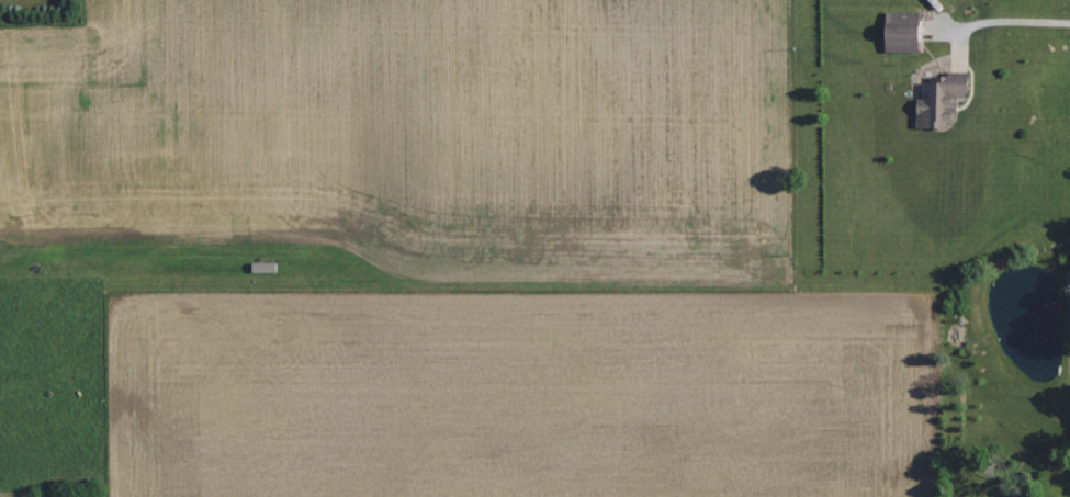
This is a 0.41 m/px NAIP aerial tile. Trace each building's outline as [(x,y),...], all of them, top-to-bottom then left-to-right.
[(887,52),(925,52),(925,12),(887,12),(887,52)] [(921,129),(961,128),(960,98),(973,98),(972,71),(952,72),(952,78),(925,79),(926,99),(920,99),(921,129)] [(278,263),(255,262),(255,271),(278,272),(278,263)]
